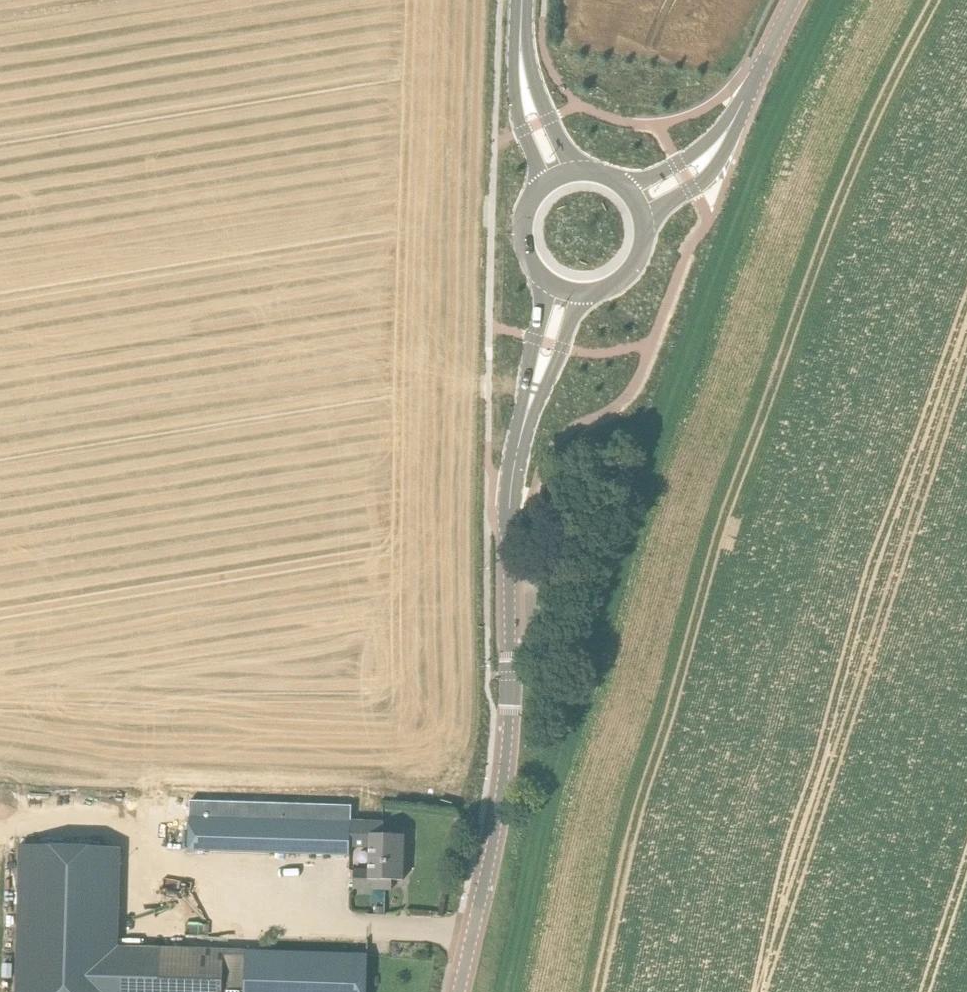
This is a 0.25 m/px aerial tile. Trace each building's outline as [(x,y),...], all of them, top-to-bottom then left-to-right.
[(532,567),(545,568),(546,554),(533,552),(532,567)] [(405,835),(382,834),(383,822),(189,816),(188,851),(350,856),(351,848),(371,848),(370,869),(354,869),(354,888),(392,890),(392,880),(403,880),(405,835)] [(120,848),(24,845),(20,991),(367,991),(368,954),(158,948),(117,947),(120,848)]
